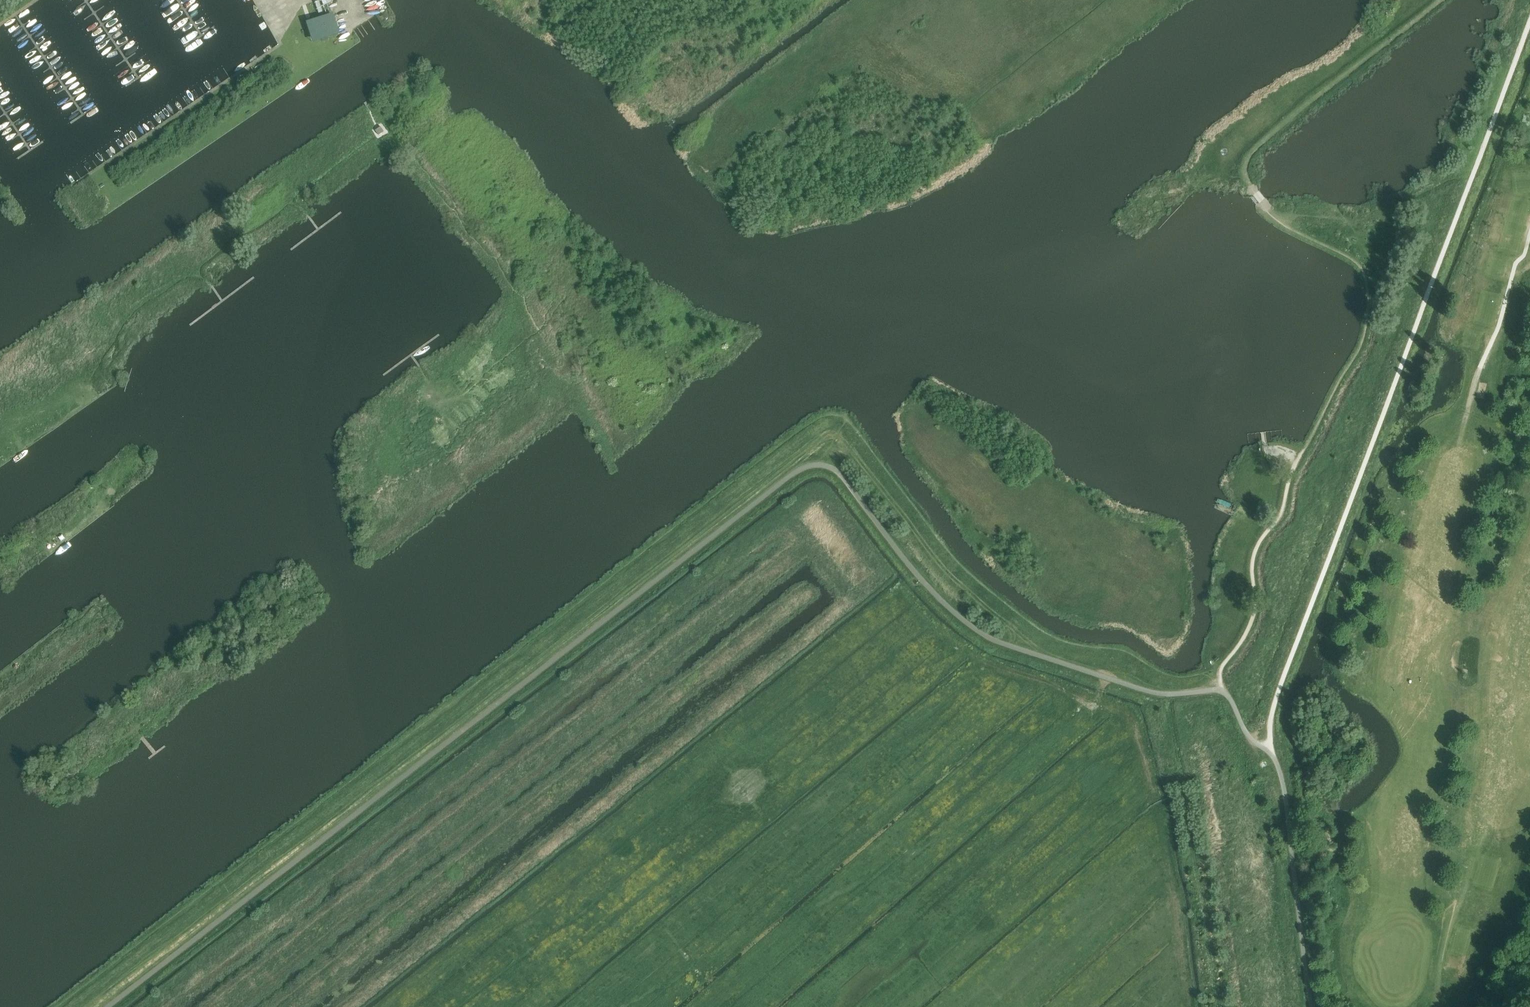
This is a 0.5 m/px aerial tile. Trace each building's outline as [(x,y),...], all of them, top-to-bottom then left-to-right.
[(332,14),(305,23),(313,44),(339,35),(332,14)] [(379,136),(384,132),(381,128),(376,131),(379,136)]
